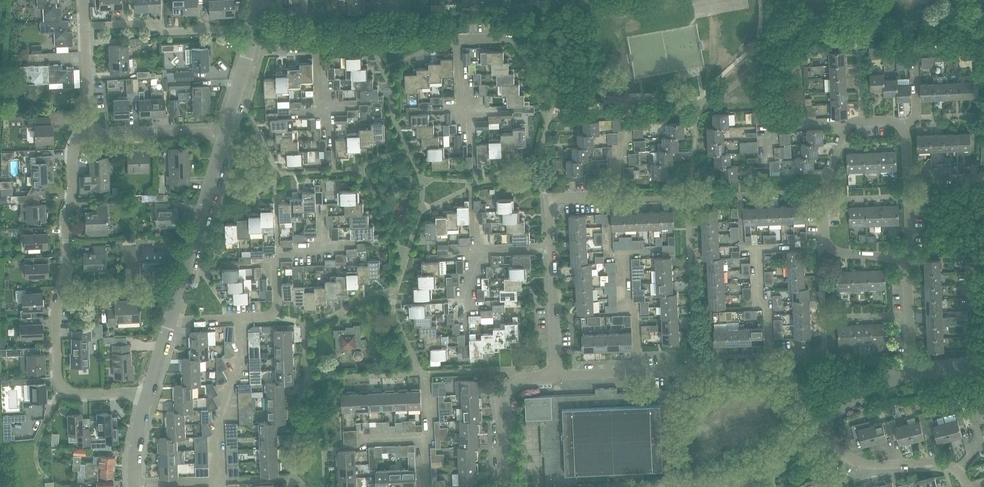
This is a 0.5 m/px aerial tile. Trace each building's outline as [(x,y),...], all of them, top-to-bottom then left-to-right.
[(44,22),(62,21),(61,7),(56,7),(56,3),(58,3),(58,0),(37,0),(37,9),(43,9),(44,22)] [(109,0),(99,0),(100,8),(110,8),(109,0)] [(146,0),(133,0),(134,11),(147,10),(146,0)] [(147,10),(160,10),(160,0),(146,0),(147,10)] [(184,0),(172,0),(172,14),(184,13),(184,0)] [(184,13),(197,13),(196,0),(184,0),(184,13)] [(210,16),(222,16),(221,0),(209,0),(210,16)] [(222,16),(234,15),(233,0),(221,0),(222,16)] [(294,11),(308,12),(308,0),(287,0),(287,1),(294,1),(294,11)] [(350,13),(366,13),(366,4),(372,4),(372,0),(350,0),(350,13)] [(62,21),(44,22),(40,22),(40,33),(54,33),(54,47),(73,46),(72,32),(67,32),(67,28),(69,28),(69,21),(62,21)] [(31,46),(32,53),(42,53),(41,45),(31,46)] [(109,46),(109,59),(128,59),(128,45),(109,46)] [(192,49),(192,63),(190,63),(190,68),(192,69),(192,70),(208,69),(208,48),(192,49)] [(482,63),(492,63),(492,62),(509,62),(509,58),(504,58),(504,51),(481,52),(482,63)] [(846,64),(845,51),(824,52),(824,58),(830,58),(830,65),(846,64)] [(450,58),(441,58),(442,77),(442,76),(455,76),(454,53),(449,53),(450,58)] [(346,68),(351,68),(351,67),(368,67),(368,63),(363,63),(363,56),(346,57),(346,68)] [(309,63),(301,63),(301,81),(314,81),(313,58),(309,58),(309,63)] [(438,63),(429,63),(430,81),(431,81),(443,81),(442,76),(442,77),(441,58),(438,58),(438,63)] [(128,59),(109,59),(110,73),(129,72),(128,59)] [(493,73),(498,73),(514,72),(514,69),(509,69),(509,62),(492,62),(492,63),(493,73)] [(297,68),(288,68),(289,87),(290,87),(302,86),(301,81),(301,63),(297,63),(297,68)] [(426,68),(417,68),(418,86),(431,85),(431,81),(430,81),(429,63),(426,63),(426,68)] [(469,74),(474,74),(476,74),(476,73),(481,73),(481,66),(476,66),(476,63),(471,63),(469,63),(469,74)] [(58,65),(48,65),(49,83),(63,83),(63,88),(74,88),(74,67),(66,67),(67,69),(62,69),(62,64),(61,64),(61,66),(58,66),(58,65)] [(846,78),(846,64),(830,65),(831,78),(846,78)] [(49,83),(48,65),(38,65),(38,67),(36,67),(35,66),(19,66),(20,84),(24,84),(24,98),(36,97),(35,84),(49,83)] [(352,79),(357,79),(357,78),(373,78),(373,74),(368,74),(368,67),(351,67),(351,68),(352,79)] [(285,73),(277,74),(277,92),(278,92),(278,97),(283,96),(283,92),(290,91),(290,87),(289,87),(288,68),(285,69),(285,73)] [(418,86),(417,68),(414,69),(414,73),(405,74),(406,92),(419,92),(418,86)] [(193,72),(176,73),(176,75),(169,75),(168,76),(168,78),(169,78),(169,80),(194,79),(193,72)] [(498,84),(503,84),(520,83),(519,80),(515,80),(514,72),(498,73),(498,84)] [(475,85),(480,85),(482,84),(482,73),(481,73),(476,73),(476,74),(474,74),(475,85)] [(277,92),(277,74),(273,74),(273,79),(265,79),(265,97),(278,97),(278,92),(277,92)] [(871,90),(885,89),(884,80),(885,80),(884,74),(871,74),(871,90)] [(357,90),(361,89),(379,88),(378,85),(374,85),(373,78),(357,78),(357,79),(357,90)] [(847,91),(846,78),(831,78),(831,91),(847,91)] [(885,95),(898,95),(897,79),(885,80),(884,80),(885,89),(885,95)] [(973,81),(960,82),(961,98),(974,97),(973,81)] [(960,82),(947,83),(948,99),(961,98),(960,82)] [(503,95),(508,95),(508,94),(525,94),(525,90),(520,90),(520,83),(503,84),(503,95)] [(935,99),(934,83),(921,84),(922,100),(935,99)] [(947,83),(934,83),(935,99),(948,99),(947,83)] [(898,85),(898,95),(898,101),(912,100),(911,84),(898,85)] [(192,87),(193,100),(209,100),(209,87),(192,87)] [(362,100),(371,100),(384,99),(384,95),(379,96),(379,88),(361,89),(362,100)] [(152,116),(151,98),(144,99),(144,91),(138,91),(139,116),(152,116)] [(848,104),(847,91),(831,91),(832,104),(848,104)] [(508,106),(513,106),(525,105),(530,105),(530,101),(525,101),(525,94),(508,94),(508,95),(508,106)] [(164,98),(151,98),(152,116),(165,115),(164,98)] [(128,99),(127,99),(113,100),(114,117),(129,116),(128,99)] [(169,100),(170,105),(170,115),(179,115),(178,100),(169,100)] [(209,100),(193,100),(193,112),(210,111),(209,100)] [(419,102),(419,108),(419,110),(431,109),(431,104),(431,102),(419,102)] [(848,117),(848,104),(832,104),(832,118),(848,117)] [(412,119),(412,126),(429,125),(429,114),(419,114),(407,115),(407,119),(412,119)] [(713,115),(714,128),(723,127),(723,128),(730,127),(729,114),(713,115)] [(36,142),(36,147),(46,147),(45,142),(46,142),(46,143),(49,143),(49,142),(53,142),(52,125),(50,125),(50,118),(29,118),(29,128),(35,128),(36,142)] [(271,124),(271,132),(289,131),(294,131),(293,119),(279,120),(266,120),(266,124),(271,124)] [(489,121),(477,122),(477,129),(490,129),(489,123),(489,121)] [(584,121),(584,134),(584,135),(594,134),(594,135),(600,135),(600,121),(584,121)] [(372,123),(372,128),(373,128),(373,146),(377,146),(377,141),(385,140),(385,122),(372,123)] [(668,123),(669,137),(679,136),(679,137),(685,136),(684,123),(668,123)] [(417,129),(417,137),(435,136),(435,135),(434,125),(429,125),(412,126),(412,130),(417,129)] [(708,128),(708,141),(724,141),(723,128),(723,127),(714,128),(708,128)] [(360,128),(361,133),(361,151),(365,151),(365,146),(373,146),(373,128),(372,128),(360,128)] [(513,128),(513,133),(514,133),(515,152),(518,151),(518,147),(526,146),(526,128),(513,128)] [(807,130),(808,144),(818,143),(818,144),(824,143),(823,130),(807,130)] [(276,135),(277,142),(294,141),(299,141),(298,131),(294,131),(289,131),(271,132),(272,135),(276,135)] [(348,133),(348,138),(349,138),(349,156),(353,156),(353,151),(361,151),(361,133),(348,133)] [(501,133),(502,138),(503,157),(506,157),(506,152),(515,152),(514,133),(513,133),(501,133)] [(970,133),(956,134),(957,150),(971,149),(970,133)] [(578,134),(579,148),(588,148),(594,148),(594,135),(594,134),(584,135),(584,134),(578,134)] [(943,134),(930,135),(931,151),(944,151),(943,134)] [(956,134),(943,134),(944,151),(957,150),(956,134)] [(422,140),(422,147),(440,146),(439,146),(439,135),(435,135),(435,136),(417,137),(417,140),(422,140)] [(459,146),(462,146),(462,135),(454,135),(455,146),(459,146)] [(931,151),(930,135),(917,136),(918,152),(931,151)] [(663,137),(664,150),(673,150),(679,150),(679,137),(679,136),(669,137),(663,137)] [(349,138),(348,138),(336,139),(337,162),(341,161),(341,157),(349,156),(349,138)] [(490,139),(490,144),(491,162),(494,162),(494,157),(503,157),(502,138),(490,139)] [(299,141),(294,141),(277,142),(277,146),(282,145),(282,153),(299,152),(299,141)] [(709,154),(715,154),(725,153),(724,141),(708,141),(709,154)] [(802,144),(803,157),(812,157),(819,157),(818,144),(818,143),(808,144),(802,144)] [(490,144),(477,144),(478,167),(482,167),(482,162),(491,162),(490,144)] [(428,151),(428,157),(444,157),(444,156),(444,145),(439,146),(440,146),(422,147),(423,151),(428,151)] [(466,156),(468,156),(467,146),(462,146),(459,146),(460,156),(466,156)] [(168,183),(176,183),(186,183),(185,176),(188,176),(187,148),(169,149),(169,159),(169,176),(168,176),(168,183)] [(573,148),(573,161),(583,161),(589,161),(588,148),(579,148),(573,148)] [(127,152),(127,162),(127,172),(147,172),(147,160),(147,150),(138,150),(139,152),(127,152)] [(657,150),(658,163),(668,163),(674,163),(673,150),(664,150),(657,150)] [(308,151),(299,152),(282,153),(282,156),(287,156),(287,163),(309,163),(308,151)] [(15,152),(2,152),(3,174),(10,174),(9,159),(15,159),(15,152)] [(896,152),(879,153),(880,171),(897,170),(896,152)] [(716,167),(722,167),(731,166),(731,153),(725,153),(715,154),(716,167)] [(864,172),(863,153),(847,154),(848,172),(864,172)] [(879,153),(863,153),(864,172),(880,171),(879,153)] [(53,156),(43,156),(36,156),(37,164),(33,164),(33,176),(27,176),(27,185),(47,184),(46,166),(53,166),(53,156)] [(444,157),(428,157),(428,162),(433,162),(433,169),(450,168),(450,156),(444,156),(444,157)] [(803,157),(797,157),(797,171),(813,170),(812,157),(803,157)] [(109,188),(108,168),(108,158),(90,158),(91,163),(90,163),(91,175),(84,175),(84,189),(109,188)] [(573,161),(567,161),(568,174),(584,174),(583,161),(573,161)] [(658,163),(652,163),(652,177),(668,176),(668,163),(658,163)] [(722,167),(722,180),(738,179),(738,166),(731,166),(722,167)] [(316,210),(316,204),(316,187),(311,187),(312,192),(303,192),(304,211),(316,210)] [(340,203),(345,203),(363,202),(363,199),(359,199),(358,190),(340,191),(340,203)] [(305,215),(304,211),(303,192),(300,192),(300,197),(291,197),(292,216),(305,215)] [(22,221),(28,221),(47,220),(46,204),(40,205),(39,194),(19,195),(19,203),(27,203),(27,212),(22,212),(20,214),(21,219),(22,221)] [(293,221),(292,216),(291,197),(288,198),(288,203),(279,203),(280,228),(285,228),(285,221),(293,221)] [(497,211),(502,211),(519,210),(519,206),(514,206),(514,199),(497,200),(497,211)] [(475,212),(479,212),(482,212),(487,211),(486,203),(481,203),(481,200),(474,201),(475,212)] [(465,206),(459,206),(459,223),(470,223),(469,201),(465,201),(465,206)] [(345,215),(350,215),(369,214),(369,210),(364,211),(363,202),(345,203),(345,215)] [(167,203),(155,204),(156,227),(178,226),(177,209),(167,209),(167,203)] [(270,208),(262,208),(262,227),(263,227),(275,226),(274,203),(270,203),(270,208)] [(806,205),(793,206),(793,222),(806,221),(806,205)] [(95,213),(85,213),(86,230),(92,230),(92,235),(108,234),(107,206),(95,207),(95,213)] [(454,211),(448,211),(449,234),(460,233),(459,223),(459,206),(454,206),(454,211)] [(793,206),(781,207),(781,223),(793,222),(793,206)] [(898,206),(882,207),(882,225),(899,224),(898,206)] [(769,207),(756,208),(757,224),(769,223),(769,207)] [(781,207),(769,207),(769,223),(781,223),(781,207)] [(867,226),(866,207),(850,208),(850,226),(867,226)] [(882,207),(866,207),(867,226),(882,225),(882,207)] [(258,213),(250,213),(251,232),(263,231),(263,227),(262,227),(262,208),(258,208),(258,213)] [(757,224),(756,208),(744,208),(745,224),(757,224)] [(702,210),(702,223),(718,222),(718,209),(702,210)] [(503,222),(507,222),(524,221),(524,217),(520,217),(519,210),(502,211),(503,222)] [(444,216),(437,217),(438,234),(449,234),(448,211),(444,211),(444,216)] [(674,211),(661,212),(662,228),(674,227),(674,211)] [(649,212),(637,213),(638,229),(650,228),(649,212)] [(661,212),(649,212),(650,228),(662,228),(661,212)] [(247,218),(238,219),(239,237),(251,237),(251,232),(250,213),(246,214),(247,218)] [(625,229),(625,213),(612,214),(613,230),(625,229)] [(637,213),(625,213),(625,229),(638,229),(637,213)] [(350,227),(356,227),(356,226),(374,226),(374,222),(369,223),(369,214),(350,215),(350,227)] [(570,215),(570,228),(586,227),(586,215),(570,215)] [(438,238),(438,234),(437,217),(433,217),(433,221),(426,222),(426,239),(438,238)] [(239,237),(238,219),(234,219),(235,224),(226,224),(227,242),(239,242),(239,237)] [(508,232),(513,232),(530,231),(530,228),(525,228),(524,221),(507,222),(508,232)] [(702,223),(703,235),(719,234),(718,222),(702,223)] [(356,239),(368,239),(379,238),(379,234),(374,234),(374,226),(356,226),(356,227),(356,239)] [(45,233),(48,233),(47,227),(23,228),(24,247),(28,247),(28,253),(40,252),(40,246),(47,246),(47,245),(46,245),(45,233)] [(570,228),(571,240),(587,239),(586,227),(570,228)] [(305,229),(305,234),(305,236),(317,236),(317,228),(305,229)] [(498,229),(498,239),(506,239),(506,229),(498,229)] [(530,231),(513,232),(513,243),(535,243),(535,238),(530,239),(530,231)] [(703,235),(703,246),(719,246),(719,234),(703,235)] [(662,237),(663,246),(675,245),(675,236),(662,237)] [(459,238),(459,243),(460,243),(460,246),(471,245),(470,237),(459,238)] [(571,240),(571,252),(587,252),(587,239),(571,240)] [(704,259),(708,259),(720,258),(719,246),(703,246),(704,259)] [(83,253),(84,270),(106,269),(105,247),(93,247),(93,253),(83,253)] [(141,247),(142,270),(164,269),(163,252),(153,253),(153,247),(141,247)] [(438,249),(438,255),(438,256),(449,256),(449,251),(449,248),(438,249)] [(572,265),(576,265),(576,264),(588,264),(587,252),(571,252),(572,265)] [(788,252),(788,265),(804,265),(804,252),(788,252)] [(513,256),(514,266),(531,265),(531,259),(536,259),(535,255),(513,256)] [(491,256),(491,267),(493,267),(500,267),(499,256),(491,256)] [(47,263),(49,263),(49,257),(25,258),(26,277),(48,276),(48,275),(47,275),(47,263)] [(656,258),(656,270),(672,270),(672,257),(663,258),(656,258)] [(708,259),(708,271),(724,270),(724,258),(720,258),(708,259)] [(925,260),(925,273),(941,273),(940,259),(925,260)] [(370,265),(370,266),(370,282),(373,282),(373,277),(381,277),(380,260),(370,260),(370,265)] [(418,271),(418,274),(441,274),(440,261),(439,261),(422,262),(422,271),(418,271)] [(576,264),(576,265),(576,277),(592,276),(592,264),(588,264),(576,264)] [(509,266),(510,277),(527,276),(526,270),(531,270),(531,265),(514,266),(509,266)] [(788,265),(788,277),(805,277),(804,265),(788,265)] [(293,268),(293,277),(299,277),(299,271),(304,270),(303,266),(293,267),(293,268)] [(347,271),(347,276),(348,276),(348,293),(352,293),(352,288),(359,288),(359,271),(358,271),(358,266),(347,266),(347,271)] [(370,266),(358,266),(358,271),(359,271),(359,288),(363,287),(363,283),(370,282),(370,266)] [(223,273),(223,281),(240,280),(240,268),(227,269),(218,269),(218,273),(223,273)] [(656,270),(657,283),(673,282),(672,270),(656,270)] [(708,271),(709,283),(725,283),(724,270),(708,271)] [(869,271),(852,272),(853,290),(869,289),(869,271)] [(885,271),(869,271),(869,289),(886,289),(885,271)] [(853,290),(852,272),(837,272),(837,291),(853,290)] [(925,273),(926,286),(942,286),(941,273),(925,273)] [(413,283),(414,287),(432,286),(436,286),(436,274),(418,274),(418,283),(413,283)] [(326,281),(326,286),(327,286),(327,303),(331,303),(330,298),(338,298),(337,281),(336,276),(331,276),(331,281),(326,281)] [(336,276),(337,281),(338,298),(341,298),(341,293),(348,293),(348,276),(347,276),(336,276)] [(505,277),(505,288),(522,288),(522,281),(527,281),(527,276),(510,277),(505,277)] [(576,277),(577,289),(593,288),(592,276),(576,277)] [(789,290),(793,290),(793,289),(805,289),(805,288),(805,277),(788,277),(789,290)] [(240,280),(223,281),(223,284),(228,284),(228,292),(246,291),(245,280),(240,280)] [(657,295),(661,295),(673,294),(673,282),(657,283),(657,295)] [(290,305),(294,304),(293,287),(294,287),(294,283),(282,283),(283,300),(290,300),(290,305)] [(709,283),(709,296),(725,295),(725,283),(709,283)] [(305,292),(305,309),(312,309),(313,313),(317,313),(316,308),(315,291),(315,286),(305,287),(305,292)] [(315,286),(315,291),(316,308),(320,308),(320,303),(327,303),(327,286),(326,286),(315,286)] [(432,286),(414,287),(414,295),(409,295),(409,299),(432,298),(432,286)] [(926,286),(926,299),(942,299),(942,286),(926,286)] [(302,309),(305,309),(305,292),(305,287),(294,287),(293,287),(294,304),(301,304),(302,309)] [(505,300),(517,299),(518,299),(518,292),(522,292),(522,288),(505,288),(500,289),(501,300),(505,300)] [(577,289),(577,301),(593,300),(593,288),(577,289)] [(793,289),(794,302),(810,301),(809,288),(805,288),(805,289),(793,289)] [(20,310),(20,317),(37,317),(36,310),(42,310),(42,293),(26,293),(26,290),(16,290),(16,300),(18,302),(22,302),(23,310),(20,310)] [(246,291),(228,292),(229,295),(233,295),(234,302),(251,301),(250,291),(246,291)] [(661,295),(662,307),(678,306),(677,293),(673,294),(661,295)] [(725,295),(709,296),(710,308),(726,307),(725,295)] [(943,311),(942,299),(926,299),(927,312),(943,311)] [(593,300),(577,301),(578,313),(594,313),(593,300)] [(108,309),(108,319),(108,324),(116,324),(116,322),(140,321),(139,303),(123,304),(122,301),(114,302),(115,309),(108,309)] [(794,302),(794,314),(810,313),(810,301),(794,302)] [(410,308),(410,315),(432,314),(431,303),(405,304),(405,308),(410,308)] [(662,307),(662,319),(678,318),(678,306),(662,307)] [(943,317),(943,311),(927,312),(927,325),(943,325),(957,324),(957,317),(943,317)] [(794,314),(795,326),(811,325),(810,313),(794,314)] [(415,319),(415,326),(437,325),(437,320),(432,320),(432,314),(410,315),(410,319),(415,319)] [(506,323),(506,328),(507,346),(511,345),(510,341),(519,340),(518,316),(513,316),(513,322),(506,323)] [(37,317),(20,317),(19,318),(20,336),(42,335),(41,324),(43,324),(43,317),(37,317)] [(662,319),(663,331),(679,331),(678,318),(662,319)] [(887,324),(871,325),(871,343),(888,342),(887,324)] [(224,331),(225,344),(230,344),(235,341),(234,325),(226,326),(226,331),(224,331)] [(355,329),(337,329),(334,330),(334,337),(336,337),(336,351),(345,351),(345,348),(367,347),(366,339),(361,339),(361,325),(355,325),(355,329)] [(420,330),(420,336),(438,335),(437,325),(415,326),(415,330),(420,330)] [(811,325),(795,326),(795,338),(811,337),(811,325)] [(855,344),(855,325),(839,326),(839,344),(855,344)] [(871,325),(855,325),(855,344),(871,343),(871,325)] [(944,337),(943,325),(927,325),(928,338),(944,337)] [(494,328),(494,333),(495,351),(499,351),(499,346),(507,346),(506,328),(494,328)] [(751,328),(739,329),(740,345),(752,344),(751,328)] [(764,328),(751,328),(752,344),(764,343),(764,328)] [(728,345),(727,329),(714,330),(715,346),(728,345)] [(739,329),(727,329),(728,345),(740,345),(739,329)] [(294,330),(275,331),(276,344),(293,343),(293,339),(295,339),(294,330)] [(88,339),(91,339),(90,331),(73,332),(73,339),(72,339),(72,358),(71,358),(71,367),(88,366),(88,339)] [(192,345),(192,346),(209,345),(209,331),(191,332),(191,336),(189,337),(190,346),(192,345)] [(679,331),(663,331),(663,344),(679,343),(679,331)] [(482,333),(483,338),(483,356),(487,356),(487,351),(495,351),(494,333),(482,333)] [(632,333),(619,334),(620,350),(633,349),(632,333)] [(607,334),(595,335),(596,351),(607,350),(607,334)] [(619,334),(607,334),(607,350),(620,350),(619,334)] [(425,340),(425,347),(448,346),(447,343),(443,343),(442,335),(438,335),(420,336),(420,340),(425,340)] [(596,351),(595,335),(582,335),(583,351),(596,351)] [(944,337),(928,338),(928,351),(944,351),(944,337)] [(470,345),(471,357),(471,362),(475,361),(475,356),(483,356),(483,338),(470,339),(470,345)] [(276,344),(276,357),(294,356),(293,356),(293,352),(295,352),(295,343),(293,343),(276,344)] [(230,344),(225,344),(226,357),(230,357),(235,354),(230,344)] [(128,345),(115,345),(114,345),(115,378),(132,377),(132,369),(130,369),(129,353),(128,345)] [(190,350),(191,359),(200,358),(200,359),(210,358),(209,345),(192,346),(192,349),(190,350)] [(464,357),(471,357),(470,345),(466,345),(466,346),(464,346),(459,346),(459,352),(464,352),(464,357)] [(448,346),(425,347),(426,351),(430,351),(431,358),(448,358),(448,346)] [(40,347),(30,348),(21,348),(22,355),(27,355),(27,372),(45,371),(44,353),(40,354),(40,347)] [(294,356),(276,357),(277,370),(294,369),(294,365),(296,365),(295,356),(293,356),(294,356)] [(184,372),(201,371),(200,359),(200,358),(191,359),(183,359),(183,363),(182,363),(182,372),(184,372)] [(217,358),(217,371),(222,371),(227,368),(222,358),(217,358)] [(277,370),(277,383),(287,383),(295,383),(295,382),(294,382),(294,378),(296,378),(296,369),(294,369),(277,370)] [(182,376),(183,385),(183,386),(193,385),(193,386),(202,385),(201,371),(184,372),(184,376),(182,376)] [(222,371),(217,371),(218,384),(223,384),(228,381),(222,371)] [(22,378),(9,379),(9,385),(24,384),(24,401),(30,401),(36,401),(46,400),(45,383),(37,383),(37,378),(27,378),(22,378)] [(479,385),(479,380),(456,381),(456,395),(480,394),(481,393),(481,385),(479,385)] [(433,396),(439,396),(439,388),(446,388),(445,382),(432,382),(433,396)] [(285,392),(287,391),(287,384),(287,383),(277,383),(267,384),(268,397),(285,396),(285,392)] [(208,384),(208,397),(213,397),(218,394),(213,384),(208,384)] [(239,385),(239,393),(252,393),(252,384),(239,385)] [(176,398),(176,399),(193,398),(193,386),(193,385),(183,386),(183,385),(176,385),(176,389),(174,389),(174,398),(176,398)] [(526,397),(527,425),(541,424),(542,456),(545,455),(546,486),(567,485),(567,486),(577,486),(577,483),(645,480),(644,470),(663,469),(661,407),(670,406),(669,391),(617,393),(617,388),(596,389),(596,394),(526,397)] [(399,391),(395,392),(396,409),(409,409),(408,391),(408,389),(399,390),(399,391)] [(412,391),(408,391),(409,409),(422,408),(421,389),(412,389),(412,391)] [(373,393),(369,393),(370,410),(383,410),(382,392),(382,390),(373,391),(373,393)] [(386,392),(382,392),(383,410),(396,409),(395,392),(395,390),(386,390),(386,392)] [(357,411),(356,393),(356,391),(347,392),(347,394),(342,394),(343,411),(357,411)] [(360,393),(356,393),(357,411),(370,410),(369,393),(369,391),(360,391),(360,393)] [(252,393),(239,393),(239,401),(252,401),(252,393)] [(480,398),(480,394),(456,395),(458,395),(459,401),(462,401),(462,407),(480,407),(482,407),(481,398),(480,398)] [(268,397),(268,410),(286,409),(286,405),(287,404),(287,395),(285,396),(268,397)] [(439,396),(439,409),(452,408),(452,402),(444,402),(444,395),(439,396)] [(213,397),(208,397),(209,411),(212,410),(214,410),(219,407),(213,397)] [(174,402),(175,411),(175,412),(185,412),(194,412),(193,398),(176,399),(176,402),(174,402)] [(480,411),(480,407),(462,407),(463,420),(463,421),(478,420),(482,420),(482,411),(480,411)] [(439,409),(440,421),(445,421),(445,415),(452,415),(452,408),(439,409)] [(269,423),(279,422),(286,422),(286,421),(286,418),(288,417),(288,409),(286,409),(268,410),(269,423)] [(201,411),(202,424),(207,424),(212,421),(212,410),(209,411),(201,411)] [(957,419),(946,422),(950,439),(962,436),(959,425),(965,423),(962,410),(955,412),(957,419)] [(168,424),(168,426),(185,425),(185,412),(175,412),(175,411),(168,412),(168,415),(166,416),(166,425),(168,424)] [(97,413),(97,423),(97,433),(105,433),(106,444),(118,443),(117,427),(111,427),(111,413),(97,413)] [(67,414),(68,424),(68,434),(76,433),(76,444),(91,444),(90,429),(82,429),(81,414),(67,414)] [(240,415),(240,424),(253,424),(253,415),(240,415)] [(933,417),(926,419),(929,433),(935,431),(938,443),(950,439),(946,422),(934,425),(933,417)] [(895,419),(888,421),(892,434),(897,433),(900,444),(913,441),(908,424),(897,427),(895,419)] [(926,419),(908,424),(913,441),(925,438),(924,434),(929,433),(926,419)] [(463,421),(463,420),(460,421),(461,434),(478,433),(480,433),(480,424),(478,424),(478,420),(463,421)] [(435,422),(436,435),(448,435),(448,428),(440,429),(440,421),(435,422)] [(888,421),(870,425),(875,443),(887,439),(886,436),(892,434),(888,421)] [(279,422),(269,423),(260,423),(260,436),(278,435),(277,431),(279,431),(279,423),(279,422)] [(11,423),(2,423),(3,435),(11,435),(11,423)] [(202,424),(203,437),(208,437),(208,436),(213,433),(207,424),(202,424)] [(875,443),(870,425),(859,428),(858,424),(851,425),(855,439),(860,437),(863,446),(875,443)] [(166,429),(167,438),(177,437),(177,438),(186,438),(185,425),(168,426),(168,428),(166,429)] [(344,431),(344,440),(357,440),(357,431),(344,431)] [(478,437),(478,433),(461,434),(461,446),(461,447),(476,446),(480,446),(480,437),(478,437)] [(278,435),(260,436),(261,449),(278,448),(278,444),(280,444),(279,435),(278,435)] [(436,435),(436,448),(441,447),(441,441),(448,441),(448,435),(436,435)] [(161,451),(178,451),(177,438),(177,437),(167,438),(160,438),(160,442),(158,443),(159,452),(161,451)] [(195,437),(196,452),(208,452),(208,437),(203,437),(195,437)] [(461,447),(461,446),(458,446),(459,460),(476,459),(478,459),(477,450),(476,450),(476,446),(461,447)] [(278,448),(261,449),(261,462),(279,461),(278,457),(280,457),(280,448),(278,448)] [(431,448),(432,461),(444,461),(444,454),(436,454),(436,448),(431,448)] [(161,464),(161,465),(179,464),(178,451),(161,451),(161,455),(159,456),(159,465),(161,464)] [(338,456),(337,456),(337,465),(339,465),(339,466),(356,465),(356,451),(338,452),(338,456)] [(93,456),(93,463),(93,465),(107,466),(115,467),(115,457),(93,456)] [(196,459),(196,468),(209,467),(209,459),(196,459)] [(476,463),(476,459),(459,460),(459,473),(477,472),(478,472),(478,463),(476,463)] [(279,461),(261,462),(262,475),(279,475),(279,474),(279,470),(281,470),(280,461),(279,461)] [(432,461),(432,474),(437,474),(437,467),(445,467),(444,461),(432,461)] [(87,464),(81,464),(73,463),(72,470),(80,471),(80,468),(85,468),(84,478),(84,481),(90,481),(96,482),(98,482),(98,476),(114,477),(115,467),(107,466),(93,465),(93,463),(91,463),(87,463),(87,464)] [(179,464),(161,465),(161,469),(160,469),(160,478),(179,477),(179,464)] [(339,469),(337,469),(338,478),(339,478),(339,479),(357,478),(356,465),(339,466),(339,469)] [(209,467),(196,468),(197,476),(209,476),(209,467)] [(416,469),(403,470),(403,486),(412,486),(417,486),(416,469)] [(390,470),(376,471),(377,478),(377,486),(390,486),(390,470)] [(403,470),(390,470),(390,486),(403,486),(403,470)] [(477,476),(477,472),(459,473),(460,486),(479,485),(479,476),(477,476)] [(432,474),(433,486),(439,486),(445,486),(445,480),(437,481),(437,474),(432,474)] [(807,486),(814,484),(814,485),(825,483),(824,477),(787,486),(788,486),(807,486)] [(918,486),(940,486),(942,486),(941,483),(936,484),(935,477),(909,483),(910,486),(912,486),(917,486),(918,486)] [(339,479),(340,482),(338,482),(338,486),(357,486),(357,478),(339,479)]
